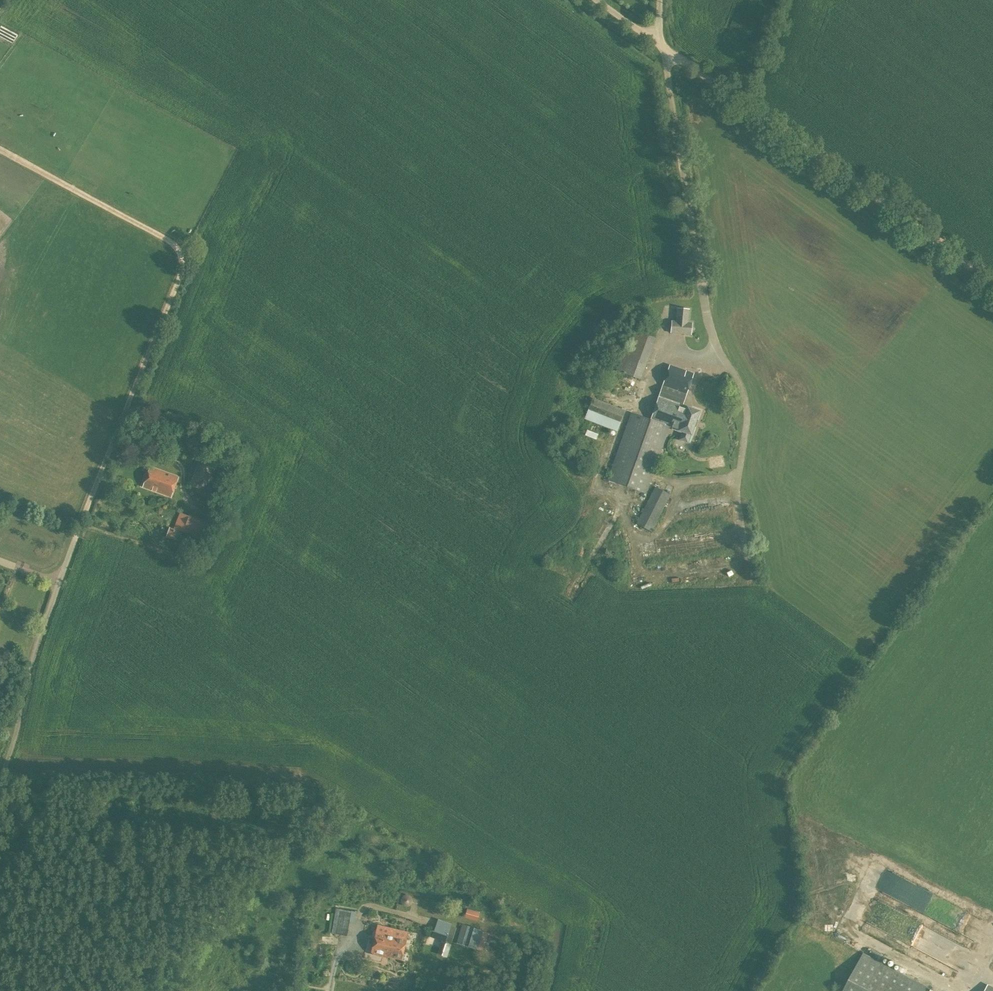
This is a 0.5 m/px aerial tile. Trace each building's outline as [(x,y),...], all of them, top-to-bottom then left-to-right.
[(688,322),(689,309),(677,307),(676,320),(672,320),(671,332),(691,334),(692,322),(688,322)] [(640,380),(656,338),(631,329),(615,370),(640,380)] [(651,419),(631,412),(608,479),(646,493),(669,426),(682,430),(681,430),(678,440),(688,444),(699,411),(683,405),(694,373),(670,364),(651,419)] [(616,431),(625,410),(592,398),(584,419),(616,431)] [(185,453),(192,433),(183,430),(176,450),(185,453)] [(196,458),(186,484),(207,491),(216,465),(196,458)] [(171,496),(178,477),(150,467),(143,486),(171,496)] [(651,532),(670,494),(655,487),(636,524),(651,532)] [(200,539),(206,522),(177,511),(176,515),(179,516),(174,529),(176,530),(200,539)] [(169,527),(165,536),(179,541),(182,533),(176,531),(176,530),(174,529),(169,527)] [(332,932),(347,935),(351,910),(336,908),(332,932)] [(456,927),(437,921),(432,938),(451,944),(456,927)] [(474,927),(462,924),(456,943),(468,947),(474,927)] [(371,953),(388,957),(388,956),(390,948),(387,947),(389,942),(387,941),(388,935),(376,932),(371,953)] [(401,959),(406,939),(388,935),(387,941),(389,942),(387,947),(390,948),(388,956),(401,959)] [(451,945),(443,942),(439,954),(447,957),(451,945)] [(863,953),(843,990),(934,990),(863,953)]
